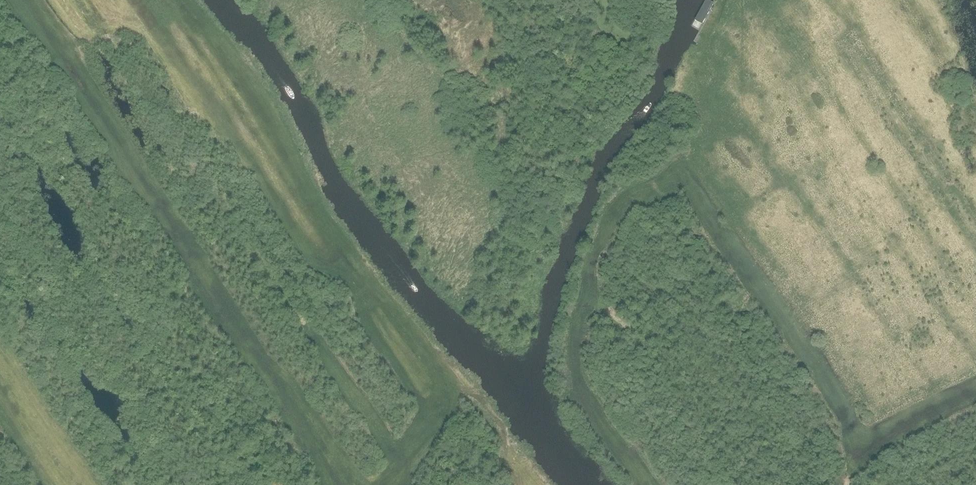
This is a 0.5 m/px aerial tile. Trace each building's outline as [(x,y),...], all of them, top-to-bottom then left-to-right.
[(708,0),(705,0),(691,26),(700,31),(715,3),(708,0)]
